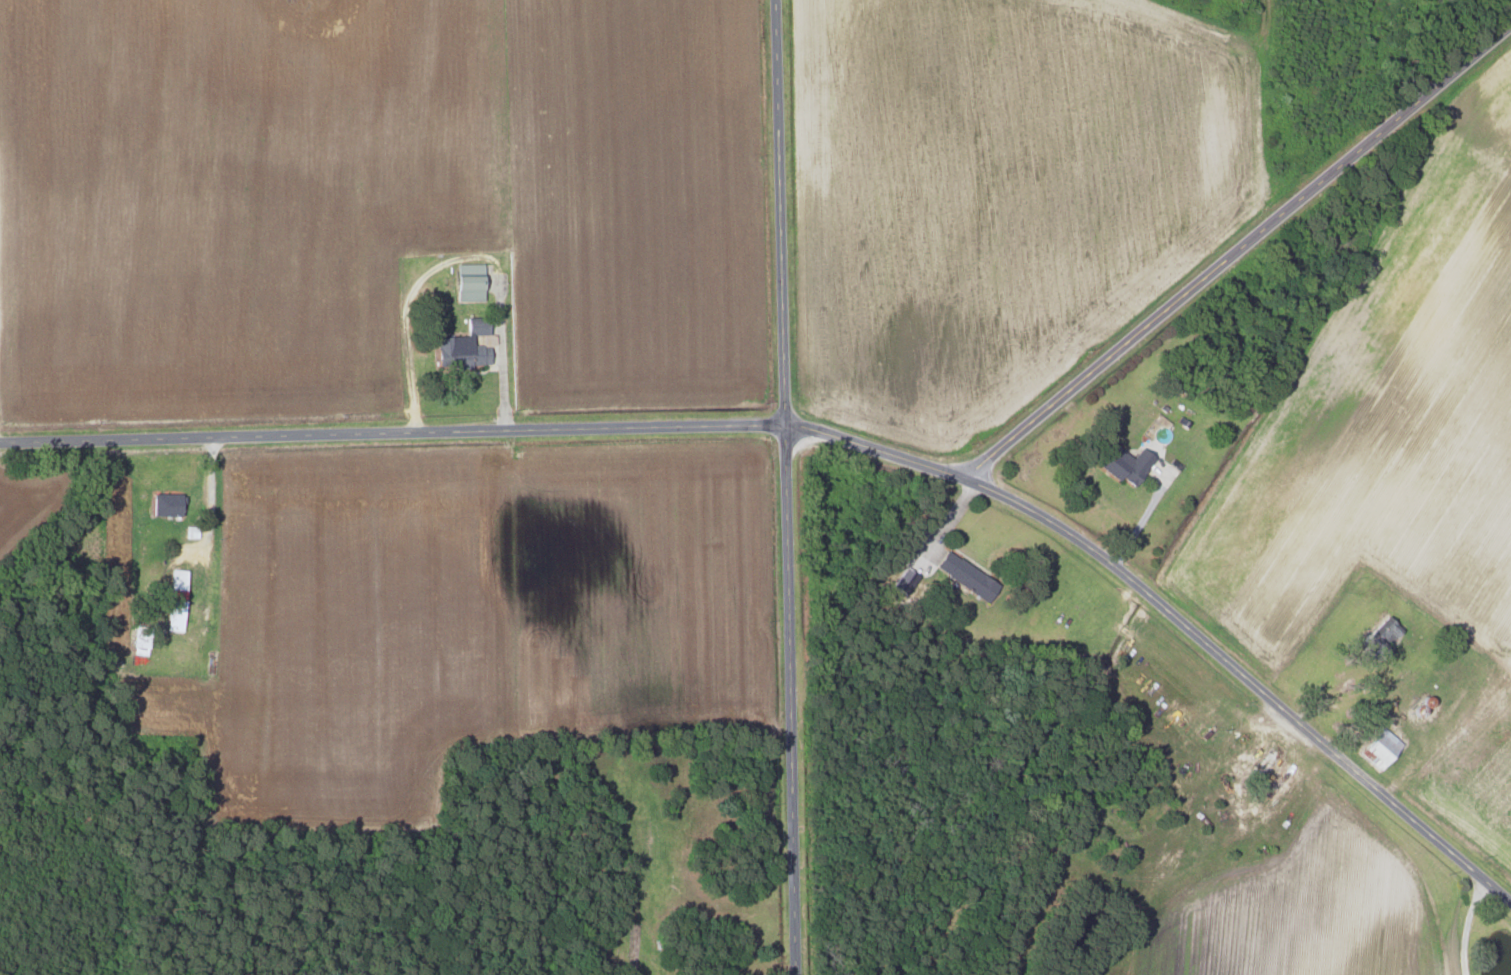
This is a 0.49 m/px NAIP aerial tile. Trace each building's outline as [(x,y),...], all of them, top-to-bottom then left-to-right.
[(454,302),(481,302),(481,264),(454,264),(454,302)] [(434,336),(435,366),(487,365),(486,344),(471,345),(471,334),(485,334),(485,317),(464,318),(465,344),(454,345),(454,335),(434,336)] [(1151,456),(1140,449),(1133,459),(1106,441),(1092,462),(1130,488),(1151,456)] [(180,493),(150,493),(149,515),(180,515),(180,493)] [(985,601),(996,583),(942,550),(931,568),(985,601)] [(166,588),(181,590),(183,570),(168,568),(166,588)] [(164,598),(163,630),(179,631),(180,599),(164,598)] [(1370,756),(1366,761),(1376,770),(1400,744),(1379,725),(1360,746),(1370,756)]
